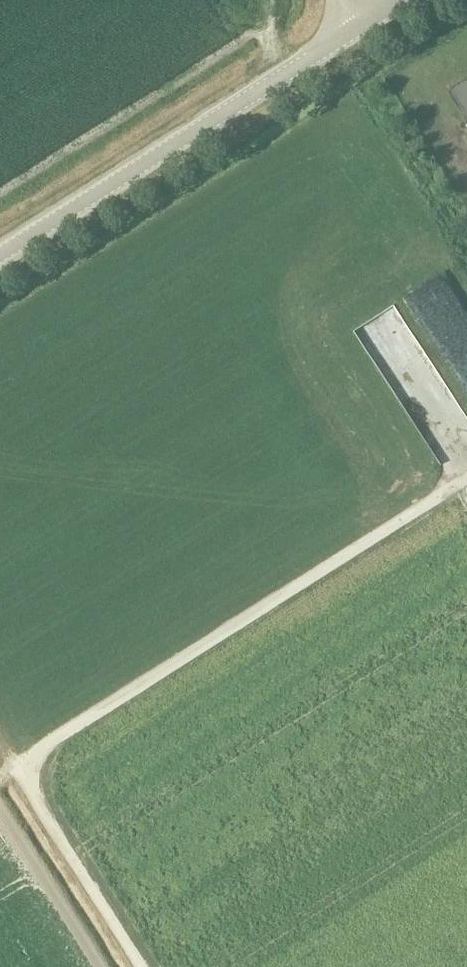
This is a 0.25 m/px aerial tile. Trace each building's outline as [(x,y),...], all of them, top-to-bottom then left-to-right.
[(466,399),(466,318),(443,273),(409,291),(425,321),(466,399)]
